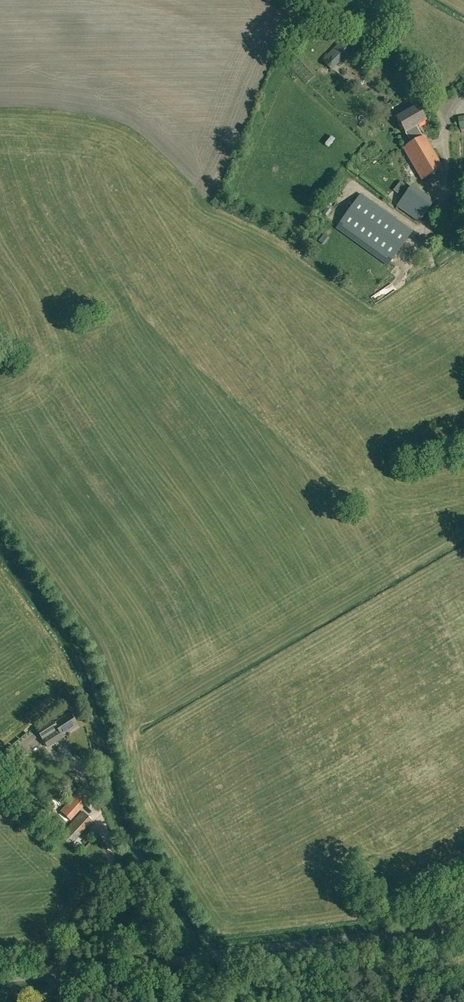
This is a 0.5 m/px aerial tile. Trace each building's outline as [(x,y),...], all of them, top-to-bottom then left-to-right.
[(348,53),(339,43),(322,60),(331,70),(348,53)] [(442,168),(440,164),(424,136),(421,137),(415,127),(425,121),(416,106),(396,118),(405,133),(407,132),(413,142),(403,148),(422,180),(442,168)] [(418,222),(434,201),(412,185),(396,206),(418,222)] [(336,228),(388,265),(412,232),(360,194),(336,228)] [(78,726),(74,719),(70,712),(53,722),(51,719),(36,729),(39,735),(43,741),(59,731),(61,737),(78,726)] [(12,761),(16,758),(12,753),(8,756),(12,761)] [(71,804),(63,814),(70,820),(79,810),(71,804)] [(70,845),(93,820),(83,811),(59,836),(70,845)]
